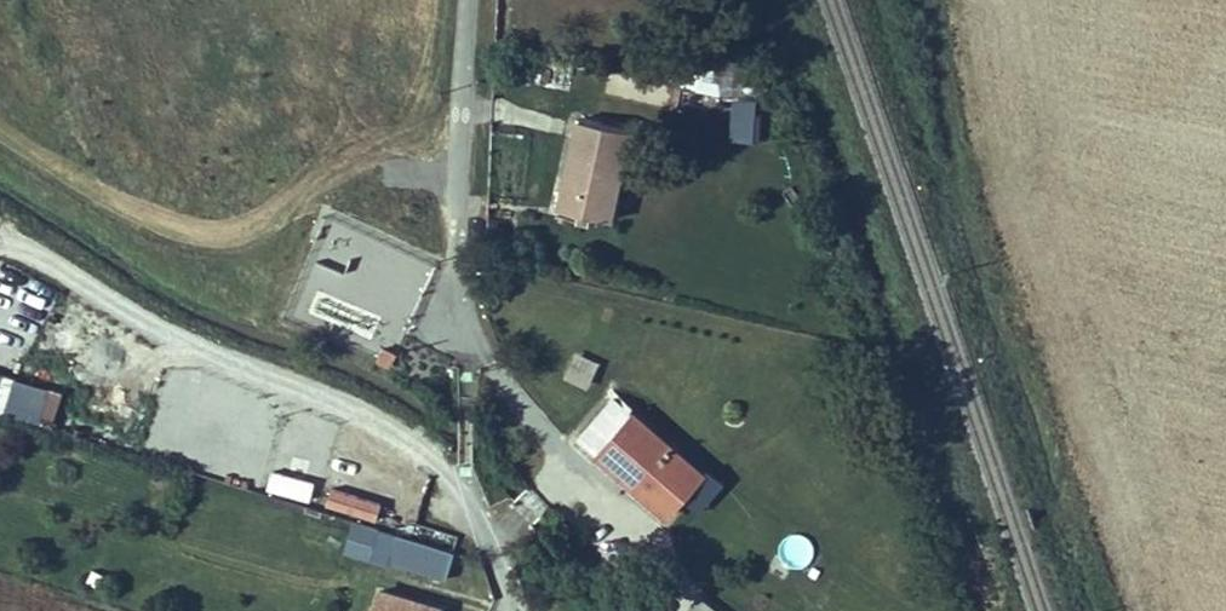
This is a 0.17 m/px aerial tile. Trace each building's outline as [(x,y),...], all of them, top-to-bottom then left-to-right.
[(684,84),(718,91),(716,64),(690,58),(684,84)] [(718,91),(764,100),(757,76),(716,64),(718,91)] [(774,141),(776,114),(735,111),(733,137),(774,141)] [(630,130),(579,119),(559,209),(610,221),(630,130)] [(383,349),(378,360),(391,367),(397,355),(383,349)] [(595,367),(577,358),(569,376),(587,384),(595,367)] [(61,387),(0,369),(0,406),(51,421),(61,387)] [(578,439),(658,507),(665,500),(673,507),(702,474),(614,398),(578,439)] [(265,487),(308,497),(313,476),(271,466),(265,487)] [(327,485),(324,506),(376,514),(379,493),(327,485)] [(666,515),(673,507),(665,500),(658,507),(666,515)] [(370,556),(387,561),(396,535),(379,529),(370,556)] [(808,565),(814,542),(786,534),(780,558),(808,565)] [(396,535),(387,561),(445,579),(453,552),(396,535)] [(442,610),(378,591),(372,610),(442,610)] [(700,598),(690,610),(717,610),(700,598)]
